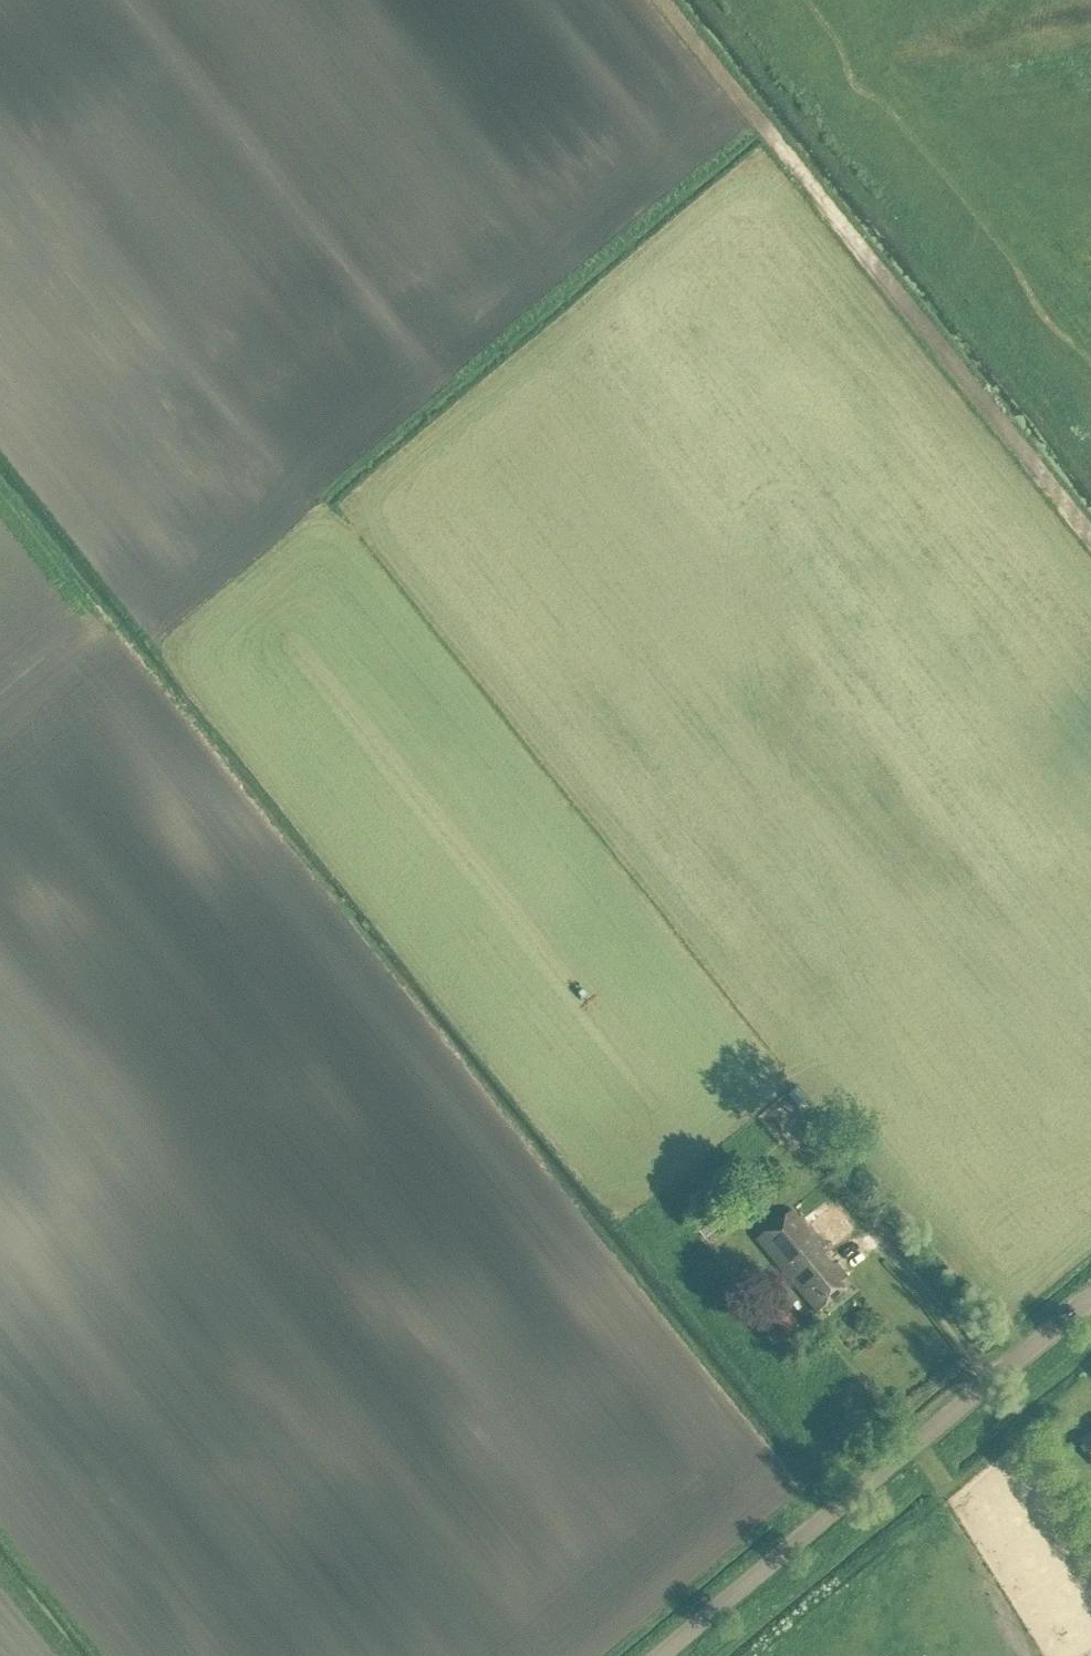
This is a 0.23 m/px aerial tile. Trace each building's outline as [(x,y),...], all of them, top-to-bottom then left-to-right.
[(841,1210),(828,1193),(804,1211),(818,1229),(832,1246),(855,1227),(841,1210)] [(827,1251),(791,1208),(754,1239),(815,1311),(843,1287),(839,1282),(847,1276),(835,1261),(832,1264),(823,1253),(827,1251)] [(785,1309),(772,1321),(788,1339),(801,1327),(785,1309)] [(1082,1441),(1090,1454),(1090,1435),(1082,1441)]
